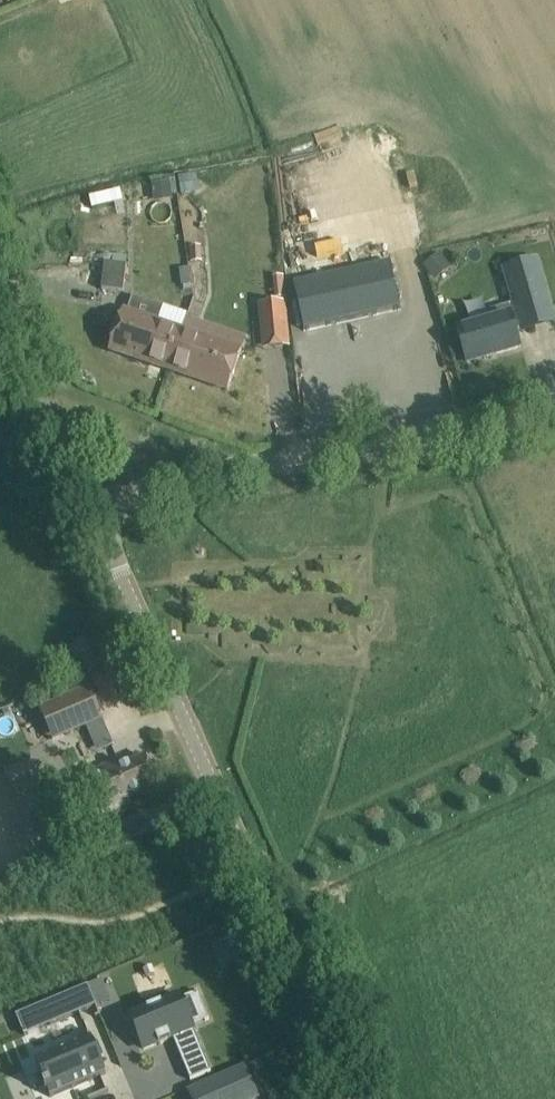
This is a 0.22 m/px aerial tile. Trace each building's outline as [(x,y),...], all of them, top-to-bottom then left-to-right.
[(191,176),(177,178),(180,195),(193,193),(191,176)] [(171,183),(152,185),(154,200),(173,197),(171,183)] [(200,247),(191,247),(191,261),(201,261),(200,247)] [(438,280),(455,268),(445,253),(428,265),(438,280)] [(536,260),(504,269),(518,316),(550,307),(536,260)] [(390,262),(293,284),(304,331),(401,309),(390,262)] [(104,263),(101,290),(123,293),(126,266),(104,263)] [(181,286),(183,286),(191,285),(189,268),(179,269),(181,286)] [(123,311),(109,350),(169,370),(182,331),(186,318),(188,315),(163,307),(132,296),(127,312),(123,311)] [(285,303),(259,305),(261,323),(286,321),(285,303)] [(510,313),(457,329),(467,362),(468,362),(468,360),(495,352),(496,353),(519,346),(510,313)] [(182,331),(169,370),(223,389),(236,349),(182,331)] [(88,643),(72,650),(83,677),(99,670),(88,643)] [(90,690),(40,712),(52,739),(85,724),(102,717),(90,690)] [(102,717),(85,724),(90,737),(107,729),(102,717)] [(118,763),(71,783),(88,822),(131,803),(129,798),(157,785),(145,757),(120,768),(118,763)] [(32,766),(7,773),(13,796),(38,790),(32,766)] [(146,882),(166,865),(160,858),(140,875),(146,882)] [(101,980),(88,985),(94,998),(106,992),(101,980)] [(87,986),(41,1005),(50,1025),(96,1006),(87,986)] [(180,996),(130,1016),(144,1049),(158,1043),(159,1045),(171,1040),(171,1038),(172,1037),(190,1081),(211,1072),(180,996)] [(89,1037),(35,1060),(46,1088),(44,1089),(46,1093),(48,1092),(50,1097),(106,1074),(89,1032),(87,1033),(89,1037)] [(209,1082),(216,1098),(256,1098),(259,1098),(245,1066),(209,1082)]
